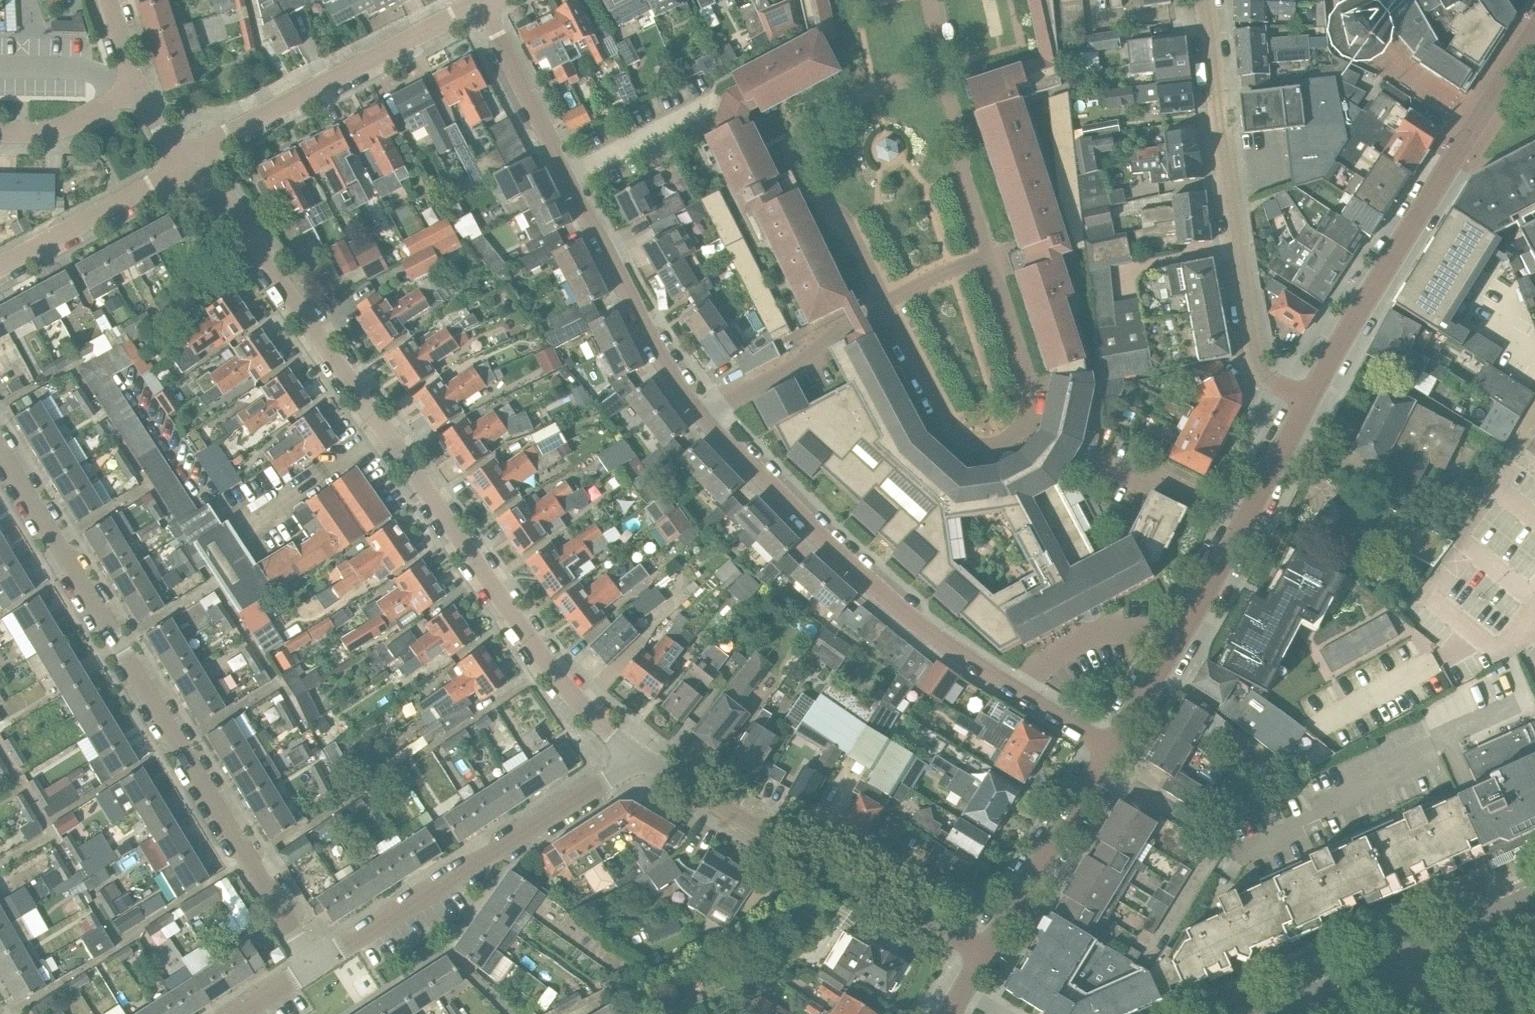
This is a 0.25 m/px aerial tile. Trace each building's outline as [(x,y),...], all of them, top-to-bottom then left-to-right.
[(142,9),(168,1),(168,0),(139,0),(142,9)] [(237,8),(239,8),(247,5),(246,0),(235,0),(237,8)] [(307,6),(305,0),(281,0),(261,11),(265,28),(279,56),(303,44),(293,26),(288,16),(292,13),(306,6),(307,6)] [(357,16),(349,0),(324,0),(338,26),(357,16)] [(357,16),(376,6),(379,12),(397,2),(400,7),(403,6),(402,5),(401,5),(398,0),(349,0),(357,16)] [(648,0),(604,0),(608,9),(610,13),(611,12),(619,28),(639,17),(637,13),(651,6),(648,0)] [(686,0),(648,0),(651,6),(656,17),(676,8),(679,14),(690,9),(686,0)] [(701,9),(715,3),(713,0),(697,0),(701,9)] [(827,0),(804,12),(809,37),(734,77),(739,87),(728,93),(718,122),(722,130),(708,137),(760,243),(770,238),(811,323),(846,306),(853,320),(857,327),(866,322),(862,314),(851,293),(848,295),(798,191),(792,193),(783,174),(778,177),(753,124),(750,125),(748,120),(750,111),(759,106),(762,112),(841,71),(824,41),(835,35),(827,0)] [(755,4),(767,32),(753,39),(757,50),(800,28),(798,16),(794,0),(787,0),(771,7),(768,0),(753,0),(755,4)] [(804,12),(827,0),(801,0),(804,12)] [(1042,49),(1057,46),(1053,0),(1031,0),(1042,49)] [(1111,8),(1123,7),(1122,0),(1110,0),(1111,8)] [(1384,21),(1404,0),(1341,0),(1341,1),(1346,17),(1349,14),(1352,12),(1355,11),(1358,10),(1362,10),(1366,10),(1369,11),(1372,13),(1375,15),(1377,18),(1379,21),(1380,24),(1384,21)] [(1384,21),(1385,22),(1415,55),(1413,58),(1416,60),(1422,63),(1421,65),(1441,78),(1460,91),(1462,89),(1466,92),(1467,93),(1467,92),(1478,76),(1478,75),(1479,75),(1447,54),(1441,50),(1443,47),(1439,41),(1432,29),(1431,28),(1421,10),(1415,0),(1404,0),(1384,21)] [(1421,10),(1438,0),(1415,0),(1421,10)] [(1421,10),(1431,28),(1432,29),(1439,41),(1443,47),(1441,50),(1447,54),(1479,75),(1505,35),(1507,31),(1496,23),(1479,0),(1470,0),(1469,1),(1467,0),(1462,0),(1459,2),(1459,0),(1439,0),(1427,7),(1421,10)] [(1496,23),(1507,31),(1513,23),(1518,14),(1508,0),(1479,0),(1496,23)] [(151,36),(177,28),(168,1),(142,9),(151,36)] [(559,11),(583,57),(581,53),(592,48),(600,64),(609,60),(600,41),(588,19),(579,1),(559,11)] [(1296,1),(1235,1),(1234,22),(1269,22),(1269,13),(1296,13),(1296,1)] [(1083,2),(1061,4),(1062,15),(1084,13),(1083,2)] [(767,32),(755,4),(741,11),(753,39),(767,32)] [(1349,14),(1346,17),(1342,23),(1341,30),(1342,37),(1345,43),(1350,48),(1357,50),(1364,51),(1371,49),(1376,44),(1380,38),(1381,31),(1380,24),(1379,21),(1377,18),(1375,15),(1372,13),(1369,11),(1366,10),(1362,10),(1358,10),(1355,11),(1352,12),(1349,14)] [(559,11),(541,21),(543,27),(541,28),(545,36),(550,36),(554,45),(550,47),(553,51),(556,50),(558,53),(557,54),(570,81),(572,84),(580,80),(571,63),(583,57),(559,11)] [(1084,13),(1062,15),(1063,27),(1085,25),(1084,13)] [(244,36),(253,33),(250,21),(241,23),(244,36)] [(543,27),(541,21),(521,32),(537,63),(548,58),(563,85),(570,81),(557,54),(558,53),(556,50),(553,51),(550,47),(554,45),(550,36),(545,36),(541,28),(543,27)] [(177,28),(151,36),(160,63),(185,55),(202,50),(193,23),(177,28)] [(1085,25),(1063,27),(1064,38),(1066,38),(1086,36),(1085,25)] [(1294,48),(1309,47),(1309,36),(1293,37),(1267,39),(1266,28),(1235,30),(1237,53),(1294,48)] [(1119,32),(1086,36),(1066,38),(1068,54),(1090,51),(1090,52),(1121,49),(1119,32)] [(257,49),(253,33),(244,36),(247,51),(257,49)] [(1136,65),(1189,58),(1186,34),(1152,38),(1137,40),(1138,52),(1134,53),(1136,65)] [(610,36),(600,41),(609,60),(619,55),(610,36)] [(641,60),(630,38),(617,45),(628,66),(641,60)] [(731,45),(718,52),(724,66),(738,59),(731,45)] [(1061,85),(1057,46),(1042,49),(1044,59),(969,84),(1023,249),(1017,250),(1024,271),(1018,273),(1051,372),(1054,371),(1060,369),(1084,362),(1089,361),(1069,299),(1078,297),(1065,259),(1076,255),(1025,97),(1061,85)] [(1310,59),(1309,47),(1294,48),(1237,53),(1239,76),(1242,76),(1243,88),(1269,86),(1268,62),(1310,59)] [(194,83),(185,55),(160,63),(169,91),(194,83)] [(484,121),(485,124),(494,119),(479,90),(487,86),(471,57),(455,66),(484,121)] [(1158,84),(1192,81),(1189,58),(1136,65),(1137,75),(1156,72),(1158,84)] [(483,121),(484,121),(455,66),(447,70),(444,68),(438,71),(438,74),(434,76),(449,106),(459,101),(473,127),(483,121)] [(1431,148),(1426,145),(1436,129),(1432,126),(1432,125),(1381,92),(1367,113),(1357,107),(1367,93),(1354,86),(1360,75),(1346,67),(1340,79),(1338,77),(1341,97),(1347,118),(1347,123),(1357,129),(1355,131),(1360,134),(1360,135),(1361,135),(1361,136),(1374,145),(1372,149),(1413,175),(1431,148)] [(638,100),(627,74),(614,80),(626,106),(638,100)] [(1322,178),(1325,179),(1351,140),(1347,123),(1347,118),(1341,97),(1338,77),(1337,75),(1281,82),(1282,91),(1244,95),(1248,131),(1286,127),(1293,188),(1322,178)] [(1192,81),(1158,84),(1140,87),(1116,91),(1105,94),(1107,108),(1119,107),(1139,103),(1139,104),(1160,102),(1161,115),(1195,111),(1192,81)] [(454,198),(486,182),(476,162),(477,161),(457,124),(446,129),(434,106),(436,105),(424,82),(393,98),(412,134),(427,126),(440,151),(442,154),(455,148),(469,176),(448,187),(450,190),(454,198)] [(1086,248),(1069,91),(1049,98),(1059,196),(1077,250),(1086,248)] [(402,181),(411,176),(391,137),(399,133),(383,103),(380,105),(377,103),(372,106),(372,109),(366,112),(386,150),(402,181)] [(603,119),(612,114),(607,105),(602,108),(601,115),(603,119)] [(590,121),(583,106),(564,116),(571,131),(590,121)] [(402,181),(386,150),(366,112),(358,116),(354,114),(349,117),(349,121),(346,123),(362,153),(371,148),(394,191),(404,186),(402,181)] [(509,118),(488,129),(499,150),(502,156),(509,169),(522,162),(530,158),(524,147),(509,118)] [(1077,140),(1077,141),(1114,135),(1114,133),(1121,132),(1119,120),(1083,126),(1084,139),(1077,140)] [(1351,140),(1325,179),(1334,186),(1383,216),(1411,175),(1412,176),(1413,175),(1372,149),(1374,145),(1361,136),(1361,135),(1360,135),(1360,134),(1355,131),(1357,129),(1347,123),(1351,140)] [(358,208),(380,196),(373,182),(361,188),(346,159),(353,155),(338,126),(337,127),(332,125),(327,127),(327,132),(320,136),(349,190),(358,208)] [(1139,162),(1201,154),(1198,129),(1165,133),(1166,144),(1158,145),(1158,149),(1138,151),(1139,162)] [(1080,165),(1081,175),(1103,171),(1100,152),(1117,149),(1114,135),(1077,141),(1080,165)] [(358,208),(349,190),(320,136),(314,139),(309,137),(305,139),(304,144),(301,146),(316,174),(325,170),(338,195),(333,198),(342,216),(358,208)] [(1473,176),(1452,209),(1489,230),(1534,206),(1534,143),(1473,176)] [(315,228),(325,223),(316,206),(303,181),(311,177),(296,148),(294,149),(290,147),(284,150),(284,154),(277,158),(306,212),(311,222),(315,228)] [(1131,165),(1132,174),(1150,172),(1152,184),(1204,178),(1201,154),(1139,162),(1139,163),(1131,165)] [(477,161),(476,162),(486,182),(495,177),(509,169),(502,156),(490,162),(487,156),(477,161)] [(306,212),(277,158),(272,161),(267,159),(262,162),(262,166),(259,168),(264,179),(259,181),(258,185),(265,197),(268,198),(273,195),(274,197),(282,193),(295,217),(303,234),(315,228),(311,222),(306,212)] [(525,194),(533,209),(558,196),(545,169),(538,173),(530,158),(522,162),(509,169),(495,177),(508,203),(525,194)] [(1081,175),(1084,211),(1110,206),(1110,205),(1127,202),(1124,188),(1109,191),(1105,171),(1104,171),(1103,171),(1081,175)] [(16,208),(17,176),(0,175),(0,208),(16,208)] [(653,223),(685,207),(678,194),(654,206),(647,192),(665,183),(661,175),(643,184),(643,183),(616,197),(631,225),(650,216),(653,223)] [(17,176),(16,208),(54,209),(54,176),(17,176)] [(1293,188),(1284,191),(1293,204),(1307,224),(1311,228),(1317,232),(1331,211),(1367,235),(1371,238),(1373,234),(1375,235),(1382,224),(1381,223),(1385,217),(1383,216),(1334,186),(1325,179),(1322,178),(1293,188)] [(765,327),(773,342),(791,333),(721,190),(702,199),(765,327)] [(1284,191),(1274,195),(1281,210),(1293,204),(1284,191)] [(1135,230),(1135,231),(1156,227),(1155,223),(1208,216),(1205,192),(1173,196),(1175,206),(1141,210),(1143,229),(1135,230)] [(558,196),(533,209),(516,218),(523,231),(526,229),(532,241),(526,244),(531,254),(521,259),(522,260),(562,240),(557,230),(572,223),(558,196)] [(1110,206),(1084,211),(1088,242),(1127,233),(1127,232),(1115,235),(1110,206)] [(644,248),(659,274),(696,253),(675,214),(686,209),(685,207),(653,223),(654,223),(650,226),(658,240),(644,248)] [(1400,307),(1444,335),(1455,316),(1464,301),(1474,286),(1483,271),(1493,256),(1503,239),(1489,230),(1452,209),(1442,225),(1433,240),(1425,253),(1424,255),(1423,257),(1414,270),(1408,281),(1405,285),(1396,300),(1402,304),(1400,307)] [(1367,235),(1331,211),(1317,232),(1349,253),(1353,255),(1367,235)] [(157,253),(193,234),(185,222),(174,228),(168,216),(144,229),(157,253)] [(474,216),(455,226),(468,242),(483,234),(474,216)] [(1178,234),(1179,245),(1211,241),(1208,216),(1155,223),(1156,227),(1135,231),(1136,240),(1157,237),(1178,234)] [(23,231),(31,227),(25,217),(18,221),(23,231)] [(448,219),(426,229),(434,245),(456,235),(448,219)] [(18,221),(11,225),(16,235),(23,231),(18,221)] [(1534,254),(1534,221),(1521,228),(1534,254)] [(1317,232),(1311,228),(1307,224),(1295,241),(1314,253),(1315,252),(1328,260),(1327,261),(1343,271),(1353,255),(1349,253),(1317,232)] [(121,241),(134,266),(140,276),(154,268),(149,258),(157,253),(144,229),(121,241)] [(422,252),(434,245),(426,229),(414,235),(422,252)] [(1260,231),(1261,238),(1271,237),(1271,230),(1260,231)] [(1088,242),(1091,271),(1109,267),(1133,262),(1127,233),(1088,242)] [(562,267),(569,280),(594,268),(581,241),(566,249),(562,240),(522,260),(529,273),(548,262),(553,271),(562,267)] [(1314,278),(1331,289),(1343,271),(1327,261),(1328,260),(1315,252),(1314,253),(1295,241),(1289,245),(1285,240),(1278,246),(1282,260),(1301,272),(1304,267),(1316,275),(1314,278)] [(112,278),(134,266),(121,241),(98,254),(116,288),(117,288),(112,278)] [(1322,303),(1331,289),(1314,278),(1316,275),(1304,267),(1301,272),(1282,260),(1278,246),(1277,248),(1280,258),(1277,256),(1269,268),(1322,303)] [(349,247),(334,255),(342,268),(356,260),(349,247)] [(390,269),(378,247),(358,258),(370,279),(376,276),(390,269)] [(443,267),(435,249),(406,263),(415,281),(443,267)] [(694,301),(709,291),(716,287),(696,253),(659,274),(674,300),(688,292),(694,301)] [(116,288),(98,254),(74,267),(87,291),(89,290),(94,300),(116,288)] [(510,267),(499,254),(485,261),(495,274),(510,267)] [(1524,261),(1521,255),(1513,258),(1515,264),(1524,261)] [(1137,281),(1140,298),(1145,322),(1221,308),(1214,258),(1145,271),(1137,281)] [(1515,264),(1518,271),(1526,268),(1524,261),(1515,264)] [(340,277),(332,262),(324,266),(332,281),(340,277)] [(1098,360),(1102,381),(1124,377),(1124,376),(1129,376),(1154,371),(1150,350),(1145,322),(1140,298),(1113,302),(1109,267),(1091,271),(1096,328),(1098,360)] [(582,318),(583,319),(598,311),(593,302),(608,295),(594,268),(569,280),(580,302),(576,305),(582,318)] [(502,283),(503,284),(510,279),(504,270),(496,276),(502,283)] [(41,285),(60,319),(55,308),(77,296),(65,272),(41,285)] [(1312,304),(1273,279),(1266,289),(1281,298),(1272,313),(1294,327),(1293,328),(1295,330),(1296,329),(1303,333),(1316,312),(1310,307),(1312,304)] [(18,297),(31,321),(32,321),(37,331),(60,319),(41,285),(18,297)] [(445,286),(427,298),(370,335),(381,351),(409,332),(406,327),(433,308),(434,309),(445,302),(444,301),(452,296),(447,286),(445,286)] [(370,335),(427,298),(420,288),(392,307),(387,300),(385,301),(378,291),(358,305),(364,314),(358,318),(370,335)] [(1534,296),(1531,289),(1525,291),(1528,299),(1534,296)] [(188,347),(244,308),(233,291),(205,310),(210,317),(174,341),(181,351),(177,354),(188,347)] [(709,291),(694,301),(699,308),(685,318),(703,343),(726,326),(711,305),(716,302),(709,291)] [(118,295),(104,303),(109,314),(123,306),(118,295)] [(31,321),(18,297),(0,307),(0,318),(8,333),(31,321)] [(175,309),(169,299),(156,306),(161,316),(175,309)] [(414,338),(386,358),(398,375),(453,336),(465,330),(479,323),(473,314),(471,315),(466,307),(442,319),(437,321),(443,331),(420,347),(414,338)] [(188,347),(177,354),(172,358),(182,373),(199,362),(195,356),(223,337),(227,343),(256,324),(244,308),(188,347)] [(1227,357),(1221,308),(1145,322),(1150,350),(1154,371),(1194,363),(1222,358),(1227,357)] [(1391,310),(1379,331),(1435,361),(1440,351),(1427,344),(1433,333),(1422,328),(1391,310)] [(598,311),(547,338),(555,349),(594,329),(598,336),(587,342),(595,357),(605,352),(606,353),(631,339),(617,312),(603,319),(598,311)] [(133,319),(137,327),(151,319),(146,312),(133,319)] [(561,313),(550,319),(556,332),(568,326),(561,313)] [(8,333),(0,318),(0,338),(8,333)] [(114,349),(119,346),(130,340),(126,334),(137,327),(133,319),(105,334),(114,349)] [(1091,373),(1088,374),(1084,362),(1060,369),(1054,371),(1056,378),(1053,378),(1050,392),(1049,392),(1043,422),(1043,423),(1041,434),(1040,434),(1031,444),(1030,444),(1019,456),(1020,457),(1022,462),(999,474),(996,469),(996,468),(979,470),(980,471),(966,473),(957,465),(957,464),(934,443),(934,444),(924,435),(920,427),(921,426),(913,411),(912,412),(887,363),(888,362),(880,347),(880,348),(873,335),(869,329),(870,328),(866,322),(857,327),(860,334),(846,342),(845,341),(830,350),(848,385),(813,404),(809,406),(795,380),(764,397),(763,397),(755,401),(769,429),(771,428),(775,426),(788,451),(791,454),(790,456),(789,456),(788,457),(812,478),(813,476),(821,467),(862,504),(854,513),(853,514),(876,535),(877,534),(878,533),(898,551),(894,555),(893,556),(916,577),(918,576),(917,576),(918,575),(938,593),(936,595),(935,596),(958,617),(959,616),(959,615),(960,614),(1001,652),(1022,640),(1024,644),(1025,646),(1040,638),(1040,637),(1063,625),(1063,626),(1078,618),(1077,616),(1073,607),(1096,595),(1101,604),(1101,605),(1104,604),(1103,603),(1114,598),(1129,590),(1139,584),(1139,585),(1155,577),(1154,575),(1153,576),(1149,566),(1159,561),(1166,548),(1168,549),(1176,534),(1175,534),(1180,523),(1181,523),(1189,508),(1179,503),(1179,504),(1153,490),(1126,542),(1095,559),(1056,484),(1057,484),(1082,443),(1094,386),(1091,373)] [(780,356),(773,342),(754,355),(748,345),(743,349),(726,326),(703,343),(720,367),(733,358),(745,375),(780,356)] [(506,328),(467,341),(472,354),(510,341),(506,328)] [(217,386),(272,347),(260,330),(232,350),(237,356),(209,375),(208,373),(195,381),(204,394),(198,397),(199,397),(217,386)] [(453,336),(398,375),(409,391),(436,371),(432,365),(460,346),(453,337),(466,331),(465,330),(453,336)] [(1463,346),(1462,347),(1492,366),(1503,349),(1473,330),(1471,333),(1463,346)] [(1379,331),(1367,354),(1418,381),(1423,372),(1443,382),(1449,371),(1435,362),(1435,361),(1379,331)] [(618,393),(633,384),(627,375),(644,366),(631,339),(606,353),(617,374),(608,378),(611,383),(597,392),(604,402),(618,392),(618,393)] [(130,340),(119,346),(132,365),(133,365),(142,377),(154,369),(150,363),(147,365),(130,340)] [(76,349),(81,359),(94,352),(88,342),(76,349)] [(119,346),(114,349),(77,369),(92,391),(170,508),(172,511),(177,519),(185,532),(190,540),(219,522),(207,504),(197,510),(111,378),(132,365),(119,346)] [(217,386),(199,397),(205,407),(223,395),(250,376),(255,383),(283,363),(272,347),(217,386)] [(542,353),(547,366),(543,367),(546,372),(546,373),(561,366),(553,348),(542,353)] [(76,349),(53,362),(58,371),(81,359),(76,349)] [(1222,358),(1194,363),(1196,375),(1190,376),(1195,388),(1199,386),(1204,398),(1198,410),(1197,411),(1230,428),(1238,414),(1236,410),(1239,405),(1239,394),(1231,375),(1226,374),(1225,375),(1222,358)] [(413,398),(425,415),(480,377),(493,372),(488,361),(474,368),(473,367),(446,385),(441,378),(413,398)] [(45,379),(58,371),(53,362),(40,369),(45,379)] [(1472,386),(1489,397),(1521,416),(1534,394),(1503,373),(1499,370),(1486,362),(1472,386)] [(561,371),(567,378),(573,374),(566,367),(561,371)] [(245,425),(299,387),(288,370),(260,389),(265,396),(237,415),(237,414),(222,424),(228,434),(244,424),(245,425)] [(480,377),(425,415),(436,431),(464,412),(460,405),(487,387),(486,386),(496,379),(493,372),(480,377)] [(1124,377),(1102,381),(1104,394),(1110,393),(1119,398),(1119,396),(1125,387),(1124,377)] [(19,379),(7,385),(11,394),(23,387),(19,379)] [(157,380),(148,386),(155,397),(164,391),(157,380)] [(638,391),(633,384),(618,393),(626,405),(632,401),(647,423),(670,405),(652,381),(638,391)] [(583,384),(572,390),(576,398),(587,393),(583,384)] [(299,387),(245,425),(251,435),(278,415),(283,422),(310,402),(299,387)] [(1466,429),(1386,387),(1353,450),(1377,463),(1374,469),(1377,479),(1383,482),(1385,478),(1413,492),(1428,464),(1444,472),(1466,429)] [(181,408),(168,388),(164,391),(155,397),(168,416),(181,408)] [(73,394),(81,406),(89,401),(81,389),(73,394)] [(1110,393),(1104,394),(1106,419),(1115,418),(1120,411),(1119,398),(1110,393)] [(52,424),(62,417),(50,396),(13,418),(26,439),(52,424)] [(89,401),(81,406),(89,419),(97,414),(89,401)] [(1186,433),(1219,450),(1230,428),(1197,411),(1198,410),(1183,402),(1178,412),(1193,419),(1186,433)] [(504,423),(518,416),(509,403),(497,413),(495,410),(473,426),(468,418),(441,437),(454,456),(503,421),(504,423)] [(657,448),(669,459),(682,447),(675,439),(688,429),(670,405),(647,423),(662,444),(657,448)] [(271,464),(272,465),(327,427),(315,409),(275,437),(279,443),(263,454),(270,465),(271,464)] [(64,444),(73,439),(66,427),(79,419),(73,411),(62,417),(52,424),(26,439),(39,460),(64,444)] [(511,435),(533,428),(525,412),(518,416),(504,423),(503,421),(454,456),(457,461),(456,464),(460,469),(463,469),(465,472),(492,453),(487,446),(509,431),(511,435)] [(1480,429),(1505,443),(1512,431),(1488,416),(1480,429)] [(111,435),(102,422),(94,427),(103,440),(111,435)] [(558,448),(569,443),(557,422),(538,432),(536,433),(533,434),(538,444),(525,451),(519,455),(502,467),(496,460),(486,467),(469,478),(482,496),(532,461),(532,462),(558,448)] [(327,427),(272,465),(281,478),(289,472),(287,468),(306,455),(311,461),(338,442),(327,427)] [(195,429),(182,437),(195,456),(207,447),(195,429)] [(1219,450),(1186,433),(1178,447),(1163,439),(1159,449),(1207,474),(1219,450)] [(629,460),(629,461),(637,456),(627,438),(598,455),(609,473),(629,460)] [(39,460),(51,481),(77,465),(86,460),(73,439),(64,444),(39,460)] [(703,482),(723,462),(702,440),(688,454),(682,447),(669,459),(679,470),(685,464),(703,482)] [(194,456),(208,476),(230,462),(216,443),(194,456)] [(563,458),(558,448),(532,462),(532,461),(482,496),(493,513),(510,502),(521,495),(515,487),(538,471),(540,474),(563,458)] [(120,467),(129,462),(121,450),(112,456),(120,467)] [(645,469),(637,456),(629,461),(637,474),(645,469)] [(137,475),(129,462),(120,467),(129,480),(137,475)] [(242,480),(230,462),(208,476),(221,495),(242,480)] [(723,462),(703,482),(720,501),(717,504),(727,515),(740,503),(732,495),(744,483),(723,462)] [(77,465),(51,481),(64,501),(89,485),(77,465)] [(305,503),(302,501),(293,507),(294,511),(291,513),(309,539),(295,548),(292,544),(253,567),(224,523),(221,525),(219,522),(190,540),(199,555),(203,561),(204,561),(238,613),(257,601),(274,591),(273,590),(324,561),(346,548),(390,517),(356,468),(305,503)] [(634,486),(647,505),(664,493),(651,475),(634,486)] [(561,503),(575,493),(567,482),(553,492),(554,493),(530,509),(525,501),(498,520),(501,524),(500,526),(503,530),(505,530),(510,538),(561,503)] [(64,501),(76,522),(102,506),(89,485),(64,501)] [(510,538),(515,544),(514,547),(517,551),(520,551),(522,554),(549,536),(565,524),(560,517),(574,508),(583,510),(589,505),(590,497),(585,490),(561,504),(561,503),(510,538)] [(664,493),(647,505),(648,507),(646,508),(657,525),(656,525),(657,526),(682,509),(681,508),(678,509),(667,493),(665,495),(664,493)] [(758,540),(759,541),(780,520),(758,498),(746,509),(740,503),(727,515),(737,526),(741,522),(747,528),(737,537),(749,549),(758,540)] [(1316,514),(1312,522),(1314,527),(1313,528),(1315,529),(1320,531),(1349,546),(1350,544),(1353,545),(1351,550),(1366,557),(1376,536),(1393,544),(1394,543),(1396,538),(1438,562),(1454,541),(1407,517),(1389,508),(1371,498),(1361,518),(1329,502),(1323,513),(1322,512),(1321,513),(1316,514)] [(148,509),(155,521),(157,520),(164,516),(156,504),(148,509)] [(694,526),(682,509),(657,526),(669,543),(678,537),(694,526)] [(714,511),(698,527),(706,535),(722,519),(714,511)] [(83,534),(97,557),(123,541),(109,518),(100,524),(83,534)] [(185,532),(177,519),(167,525),(175,538),(185,532)] [(155,521),(137,532),(142,541),(162,529),(157,520),(155,521)] [(769,587),(782,574),(796,560),(788,552),(800,541),(780,520),(759,541),(775,558),(771,563),(757,577),(769,587)] [(344,580),(355,573),(356,573),(405,539),(400,532),(401,529),(398,524),(395,524),(393,521),(376,533),(366,540),(372,547),(349,563),(346,560),(335,567),(343,579),(344,580)] [(540,580),(616,526),(616,525),(604,534),(596,524),(580,536),(558,551),(553,544),(527,562),(540,580)] [(616,526),(540,580),(552,597),(578,579),(572,572),(595,557),(623,536),(616,526)] [(694,526),(678,537),(685,546),(700,535),(694,526)] [(17,563),(0,535),(0,573),(17,563)] [(344,580),(332,587),(339,599),(386,567),(391,574),(417,556),(415,553),(416,550),(413,545),(409,545),(405,539),(356,573),(355,573),(344,580)] [(184,564),(199,555),(190,540),(188,542),(189,543),(177,552),(184,564)] [(123,541),(97,557),(110,579),(136,563),(123,541)] [(1221,667),(1221,668),(1269,692),(1280,670),(1279,669),(1302,626),(1317,634),(1335,599),(1336,600),(1347,578),(1348,578),(1294,550),(1293,551),(1290,558),(1286,556),(1279,570),(1283,573),(1279,581),(1274,579),(1267,593),(1271,595),(1270,598),(1267,603),(1258,598),(1257,599),(1253,607),(1251,605),(1250,605),(1234,635),(1238,637),(1234,644),(1233,645),(1229,643),(1223,655),(1222,657),(1226,659),(1223,666),(1222,666),(1221,667)] [(816,597),(835,575),(813,554),(802,567),(796,560),(782,574),(793,584),(797,580),(816,597)] [(199,570),(196,565),(203,561),(199,555),(184,564),(191,575),(199,570)] [(148,556),(136,563),(110,579),(124,601),(150,585),(162,578),(148,556)] [(743,573),(732,560),(716,574),(727,587),(743,573)] [(433,579),(421,561),(394,580),(399,587),(377,603),(383,613),(433,579)] [(17,563),(0,573),(0,593),(3,591),(11,604),(33,590),(17,563)] [(607,574),(607,573),(585,590),(580,583),(556,602),(569,620),(604,593),(612,587),(615,584),(628,575),(619,564),(607,574)] [(642,565),(615,584),(569,620),(582,637),(606,618),(601,611),(623,594),(625,597),(651,576),(642,565)] [(175,570),(162,578),(169,589),(182,581),(175,570)] [(748,572),(732,587),(747,602),(761,585),(748,572)] [(835,575),(816,597),(834,614),(830,618),(842,628),(845,624),(858,634),(873,615),(861,605),(854,614),(846,607),(857,595),(835,575)] [(418,614),(445,596),(443,593),(444,590),(440,585),(437,584),(433,579),(383,613),(340,640),(349,655),(398,624),(395,620),(413,607),(418,614)] [(150,585),(124,601),(138,623),(155,613),(163,607),(150,585)] [(640,600),(636,603),(646,616),(667,600),(657,587),(640,600)] [(24,633),(50,618),(37,597),(20,607),(11,612),(24,633)] [(257,601),(238,613),(251,634),(270,622),(257,601)] [(212,607),(220,620),(228,615),(221,602),(212,607)] [(445,635),(464,623),(459,616),(459,614),(456,609),(454,609),(452,606),(425,624),(431,632),(417,642),(409,631),(386,647),(395,660),(387,666),(391,671),(403,662),(415,654),(445,635)] [(236,628),(228,615),(220,620),(228,633),(236,628)] [(873,615),(858,634),(866,641),(881,621),(873,615)] [(608,665),(641,635),(623,616),(591,646),(608,665)] [(62,638),(50,618),(24,633),(37,654),(62,638)] [(1394,618),(1387,622),(1394,633),(1400,629),(1394,618)] [(158,657),(184,642),(170,619),(145,635),(158,657)] [(328,619),(308,632),(314,641),(334,628),(328,619)] [(889,628),(881,621),(866,641),(874,647),(889,628)] [(1387,622),(1381,626),(1387,637),(1394,633),(1387,622)] [(272,623),(256,633),(267,650),(283,640),(272,623)] [(475,639),(464,623),(403,662),(404,663),(416,655),(423,666),(443,651),(448,658),(475,639)] [(640,687),(685,631),(675,624),(651,655),(643,649),(623,674),(625,676),(625,679),(630,683),(633,682),(640,688),(640,687)] [(1381,626),(1374,629),(1380,640),(1387,637),(1381,626)] [(849,645),(824,627),(817,636),(847,657),(854,647),(849,645)] [(874,647),(883,654),(898,635),(889,628),(874,647)] [(1374,629),(1368,633),(1374,644),(1380,640),(1374,629)] [(1400,629),(1394,633),(1400,644),(1406,640),(1400,629)] [(640,687),(640,688),(645,692),(645,695),(650,698),(652,698),(655,700),(676,674),(669,669),(693,638),(685,631),(640,687)] [(306,632),(286,645),(291,653),(311,641),(306,632)] [(1368,633),(1361,637),(1367,648),(1374,644),(1368,633)] [(1394,633),(1387,637),(1393,648),(1400,644),(1394,633)] [(781,641),(772,634),(724,694),(695,731),(720,752),(745,720),(750,715),(738,706),(773,664),(766,658),(781,641)] [(898,635),(883,654),(888,658),(890,660),(905,641),(898,635)] [(1361,637),(1354,641),(1360,652),(1367,648),(1361,637)] [(1387,637),(1380,640),(1386,651),(1393,648),(1387,637)] [(49,675),(75,659),(62,638),(37,654),(49,675)] [(1380,640),(1374,644),(1380,655),(1386,651),(1380,640)] [(916,649),(905,641),(890,660),(901,669),(916,649)] [(1354,641),(1348,644),(1354,655),(1360,652),(1354,641)] [(184,642),(158,657),(172,679),(197,664),(184,642)] [(730,655),(713,642),(701,658),(663,706),(683,722),(703,696),(696,690),(704,680),(711,686),(720,674),(717,672),(730,655)] [(1348,644),(1341,648),(1347,659),(1354,655),(1348,644)] [(1374,644),(1367,648),(1373,659),(1380,655),(1374,644)] [(241,652),(248,663),(257,658),(249,646),(241,652)] [(494,666),(488,657),(488,653),(485,650),(483,650),(481,647),(445,672),(451,681),(416,705),(422,715),(433,708),(450,697),(494,666)] [(1341,648),(1334,652),(1340,663),(1347,659),(1341,648)] [(1367,648),(1360,652),(1366,663),(1373,659),(1367,648)] [(926,658),(916,649),(901,669),(899,673),(910,682),(926,658)] [(287,650),(276,657),(284,671),(295,664),(287,650)] [(750,660),(739,651),(732,658),(744,668),(750,660)] [(1334,652),(1327,655),(1334,666),(1340,663),(1334,652)] [(1360,652),(1354,655),(1360,666),(1366,663),(1360,652)] [(1354,655),(1347,659),(1353,670),(1360,666),(1354,655)] [(271,681),(257,658),(248,663),(255,676),(253,677),(260,688),(271,681)] [(888,658),(883,665),(897,674),(899,673),(901,669),(890,660),(888,658)] [(936,665),(926,658),(910,682),(920,689),(920,688),(936,665)] [(87,680),(75,659),(49,675),(62,695),(87,680)] [(1347,659),(1340,663),(1347,674),(1353,670),(1347,659)] [(1208,660),(1208,661),(1193,685),(1223,703),(1219,710),(1300,775),(1337,754),(1328,747),(1324,744),(1296,722),(1239,679),(1208,660)] [(936,665),(920,688),(941,702),(959,675),(939,661),(936,665)] [(1340,663),(1334,666),(1340,677),(1347,674),(1340,663)] [(172,679),(185,701),(210,686),(197,664),(172,679)] [(433,708),(441,719),(471,705),(466,697),(474,691),(481,701),(506,683),(506,682),(506,678),(503,674),(500,674),(494,666),(450,697),(433,708)] [(294,668),(280,676),(295,697),(307,689),(294,668)] [(400,685),(393,672),(376,680),(375,681),(381,694),(400,685)] [(211,686),(210,686),(185,701),(199,724),(224,709),(218,699),(230,692),(222,679),(211,686)] [(64,722),(74,716),(100,700),(87,680),(62,695),(52,701),(64,722)] [(831,680),(821,696),(857,720),(867,726),(871,720),(877,710),(831,680)] [(307,689),(295,697),(307,724),(320,717),(307,690),(307,689)] [(817,702),(802,692),(784,719),(798,729),(817,702)] [(8,700),(0,704),(0,732),(12,725),(7,718),(23,709),(14,696),(8,700)] [(901,782),(915,759),(867,726),(857,720),(821,696),(817,702),(802,724),(828,741),(841,750),(848,754),(847,756),(867,767),(862,776),(867,779),(866,782),(861,779),(854,792),(861,796),(845,825),(868,838),(885,807),(876,803),(883,792),(891,796),(892,795),(895,797),(903,784),(901,782)] [(1184,699),(1165,729),(1195,747),(1202,735),(1227,750),(1241,733),(1216,713),(1213,717),(1184,699)] [(100,700),(74,716),(87,736),(112,721),(100,700)] [(867,726),(877,732),(894,707),(882,700),(877,710),(871,720),(867,726)] [(290,713),(283,701),(274,706),(282,719),(290,713)] [(773,714),(764,708),(754,723),(753,722),(741,741),(731,758),(734,761),(757,775),(779,738),(764,729),(773,714)] [(1038,760),(1044,751),(1048,751),(1052,744),(1050,741),(1052,738),(1007,710),(1000,723),(991,718),(986,727),(987,727),(985,729),(1038,760)] [(298,726),(290,713),(282,719),(289,731),(298,726)] [(486,716),(475,723),(479,731),(491,724),(486,716)] [(321,719),(314,723),(321,735),(328,731),(321,719)] [(206,736),(219,757),(244,741),(231,720),(206,736)] [(99,757),(125,741),(112,721),(87,736),(99,757)] [(987,727),(986,727),(976,721),(969,733),(1004,755),(997,765),(1025,782),(1026,780),(1030,780),(1034,773),(1033,769),(1038,760),(985,729),(987,727)] [(1477,785),(1461,792),(1485,844),(1486,846),(1501,839),(1506,841),(1511,852),(1525,845),(1528,853),(1534,849),(1534,721),(1463,753),(1477,785)] [(546,740),(538,728),(529,734),(537,746),(546,740)] [(465,729),(453,737),(459,746),(470,738),(465,729)] [(1179,771),(1195,747),(1165,729),(1147,760),(1171,775),(1162,788),(1199,811),(1211,791),(1179,771)] [(257,762),(267,756),(255,735),(244,741),(219,757),(231,777),(257,762)] [(11,754),(19,749),(12,737),(4,742),(11,754)] [(446,754),(459,746),(453,737),(441,745),(446,754)] [(125,741),(99,757),(89,763),(102,784),(137,762),(125,741)] [(841,750),(828,741),(812,772),(804,767),(789,793),(811,805),(841,750)] [(335,742),(323,748),(327,756),(339,749),(335,742)] [(306,760),(313,755),(306,743),(298,747),(306,760)] [(552,745),(530,760),(546,786),(569,771),(552,745)] [(19,767),(27,762),(19,749),(11,754),(19,767)] [(305,761),(316,782),(332,773),(321,751),(305,761)] [(257,762),(231,777),(243,798),(281,775),(268,755),(257,762)] [(418,761),(423,769),(433,763),(428,755),(418,761)] [(901,782),(903,784),(912,789),(925,765),(915,759),(901,782)] [(946,774),(977,793),(1007,811),(1012,803),(1017,802),(1020,797),(1019,791),(1021,789),(990,771),(983,783),(944,759),(938,769),(942,772),(942,770),(946,773),(946,774)] [(524,800),(546,786),(530,760),(508,774),(524,800)] [(770,774),(769,777),(781,783),(787,772),(774,765),(769,773),(770,774)] [(85,773),(81,768),(36,795),(49,816),(95,788),(90,781),(76,791),(70,783),(85,773)] [(389,773),(393,779),(401,774),(397,768),(389,773)] [(119,806),(126,816),(136,810),(158,796),(141,769),(109,788),(119,806)] [(336,781),(332,773),(316,782),(323,795),(332,790),(329,785),(336,781)] [(486,788),(502,814),(524,800),(508,774),(486,788)] [(946,774),(940,784),(963,797),(960,801),(969,806),(963,815),(993,834),(995,831),(999,831),(1003,825),(1002,820),(1007,811),(977,793),(946,774)] [(281,775),(243,798),(256,819),(281,803),(294,796),(281,775)] [(912,789),(903,784),(895,797),(904,802),(912,789)] [(1234,796),(1241,807),(1257,796),(1250,786),(1234,796)] [(464,802),(481,828),(502,814),(486,788),(464,802)] [(1404,813),(1406,817),(1369,835),(1395,894),(1470,860),(1473,852),(1472,850),(1485,844),(1461,792),(1425,809),(1423,805),(1404,813)] [(13,800),(20,812),(29,807),(22,795),(13,800)] [(153,837),(175,824),(158,796),(136,810),(153,837)] [(366,807),(361,798),(349,806),(354,814),(366,807)] [(1149,837),(1158,823),(1122,800),(1110,820),(1153,846),(1156,840),(1149,837)] [(630,849),(640,866),(641,865),(642,867),(667,855),(663,852),(667,845),(674,849),(683,835),(672,828),(673,827),(630,801),(618,802),(628,816),(627,831),(621,835),(628,845),(630,849)] [(481,828),(464,802),(449,812),(443,803),(428,813),(427,811),(426,812),(441,834),(450,829),(458,842),(481,828)] [(580,826),(602,862),(628,845),(621,835),(627,831),(628,816),(618,802),(580,826)] [(281,803),(256,819),(269,840),(294,824),(281,803)] [(20,812),(26,823),(22,826),(28,837),(42,829),(29,807),(20,812)] [(934,820),(931,807),(919,810),(911,822),(930,833),(958,850),(960,847),(978,858),(991,837),(961,819),(951,836),(940,829),(943,825),(934,820)] [(78,825),(71,812),(53,823),(61,836),(78,825)] [(327,821),(332,828),(345,820),(340,812),(327,821)] [(432,840),(441,834),(426,812),(417,818),(424,829),(403,842),(419,868),(441,853),(432,840)] [(904,822),(896,817),(881,844),(889,848),(904,822)] [(1142,863),(1153,846),(1110,820),(1099,838),(1146,867),(1147,866),(1142,863)] [(320,836),(332,828),(327,821),(315,829),(320,836)] [(175,824),(153,837),(169,865),(191,851),(175,824)] [(601,862),(602,862),(580,826),(551,844),(551,845),(538,854),(554,879),(568,870),(574,879),(583,873),(594,890),(613,881),(601,862)] [(77,846),(70,850),(82,870),(81,870),(86,878),(116,859),(101,834),(78,848),(77,846)] [(70,850),(77,846),(70,835),(64,839),(70,850)] [(1313,862),(1276,879),(1302,936),(1353,913),(1357,902),(1355,898),(1364,893),(1369,906),(1395,894),(1369,835),(1331,854),(1329,849),(1311,857),(1313,862)] [(313,849),(304,836),(280,852),(276,846),(273,847),(279,856),(286,867),(313,849)] [(1146,867),(1099,838),(1098,839),(1103,842),(1093,859),(1088,855),(1088,856),(1130,883),(1138,870),(1143,873),(1146,867)] [(127,842),(116,848),(121,856),(132,850),(127,842)] [(419,868),(403,842),(381,856),(397,882),(419,868)] [(974,865),(937,843),(922,868),(956,887),(962,885),(974,865)] [(1204,851),(1193,844),(1187,854),(1198,860),(1204,851)] [(696,912),(726,859),(709,849),(695,872),(685,867),(681,864),(679,858),(672,861),(667,855),(642,867),(645,873),(646,872),(658,891),(675,881),(682,890),(693,899),(688,907),(696,912)] [(169,865),(160,870),(177,898),(208,879),(191,851),(169,865)] [(56,869),(64,865),(56,852),(48,857),(56,869)] [(376,896),(397,882),(381,856),(360,871),(376,896)] [(1119,901),(1130,883),(1088,856),(1076,875),(1119,901)] [(733,917),(745,900),(731,892),(744,870),(726,859),(696,912),(705,917),(713,905),(733,917)] [(56,869),(41,877),(47,887),(62,879),(68,890),(76,885),(64,865),(56,869)] [(354,910),(376,896),(360,871),(338,885),(354,910)] [(495,891),(523,910),(537,890),(509,871),(495,891)] [(1170,882),(1181,889),(1186,879),(1175,873),(1170,882)] [(627,874),(614,883),(619,890),(632,882),(627,874)] [(1119,901),(1076,875),(1065,893),(1113,923),(1113,922),(1108,919),(1119,901)] [(1276,879),(1239,895),(1237,891),(1219,899),(1226,913),(1183,932),(1173,950),(1167,946),(1150,973),(1163,999),(1233,967),(1227,955),(1236,951),(1238,956),(1249,960),(1302,936),(1276,879)] [(121,894),(114,882),(96,894),(103,905),(111,900),(121,894)] [(1175,898),(1181,889),(1170,882),(1164,891),(1175,898)] [(76,885),(68,890),(81,910),(89,905),(76,885)] [(354,910),(338,885),(325,893),(308,904),(315,916),(323,910),(332,924),(354,910)] [(9,896),(0,901),(0,929),(8,924),(21,917),(36,908),(24,887),(9,896)] [(214,907),(205,891),(179,908),(188,923),(214,907)] [(509,930),(523,910),(495,891),(481,911),(509,930)] [(111,900),(103,905),(111,919),(119,914),(118,912),(132,904),(126,893),(112,902),(111,900)] [(1113,923),(1065,893),(1064,894),(1070,897),(1059,915),(1056,913),(1055,913),(1094,938),(1102,924),(1109,928),(1113,923)] [(138,907),(145,918),(165,905),(158,895),(138,907)] [(144,918),(137,907),(112,921),(119,933),(144,918)] [(1147,919),(1158,925),(1164,916),(1153,910),(1147,919)] [(509,930),(481,911),(467,930),(495,950),(509,930)] [(80,938),(101,926),(93,913),(86,918),(93,930),(80,938)] [(156,921),(161,930),(175,921),(169,913),(156,921)] [(677,914),(676,913),(652,923),(644,926),(651,943),(683,930),(677,914)] [(1150,973),(1135,963),(1124,957),(1094,938),(1053,913),(1006,989),(1047,1013),(1129,1013),(1163,999),(1150,973)] [(33,938),(21,917),(0,929),(0,956),(33,938)] [(1153,935),(1158,925),(1147,919),(1142,928),(1153,935)] [(142,930),(148,939),(161,930),(156,921),(142,930)] [(114,948),(101,926),(80,938),(93,960),(114,948)] [(513,963),(504,956),(495,950),(467,930),(453,950),(481,970),(499,983),(513,963)] [(207,952),(214,964),(230,989),(253,975),(244,960),(254,953),(240,931),(207,952)] [(838,992),(843,983),(849,987),(855,976),(877,990),(878,989),(885,993),(886,990),(890,992),(895,984),(892,981),(901,966),(892,961),(893,958),(880,949),(878,952),(852,937),(841,955),(832,970),(824,965),(816,978),(823,982),(835,990),(838,992)] [(5,982),(42,961),(30,941),(33,939),(33,938),(0,956),(0,973),(5,982)] [(128,946),(116,954),(121,962),(133,955),(128,946)] [(1124,957),(1135,963),(1141,954),(1130,947),(1124,957)] [(657,952),(646,958),(653,970),(664,964),(657,952)] [(121,962),(116,954),(103,961),(108,970),(121,962)] [(421,973),(436,997),(461,981),(446,957),(421,973)] [(42,961),(5,982),(17,1003),(54,982),(42,961)] [(214,964),(192,978),(208,1003),(230,989),(214,964)] [(613,974),(620,981),(630,975),(625,967),(613,974)] [(85,973),(72,981),(77,988),(89,981),(85,973)] [(421,973),(397,989),(414,1013),(413,1012),(436,997),(421,973)] [(620,981),(613,974),(600,981),(605,989),(620,981)] [(192,978),(170,992),(185,1013),(192,1013),(208,1003),(192,978)] [(64,995),(77,988),(72,981),(60,988),(64,995)] [(823,982),(817,991),(830,998),(835,990),(823,982)] [(549,987),(537,1004),(546,1011),(558,994),(549,987)] [(397,989),(373,1004),(380,1013),(414,1013),(397,989)] [(170,992),(149,1006),(154,1013),(185,1013),(170,992)] [(565,999),(574,1005),(582,1001),(577,992),(565,999)] [(844,995),(832,1013),(873,1013),(844,995)] [(124,1013),(154,1013),(149,1006),(143,996),(121,1010),(124,1013)] [(565,999),(552,1006),(556,1013),(559,1013),(574,1005),(565,999)] [(811,1002),(805,1011),(810,1013),(820,1013),(823,1010),(811,1002)] [(445,1008),(450,1013),(460,1013),(453,1003),(445,1008)] [(373,1004),(358,1013),(380,1013),(373,1004)] [(610,1004),(607,1005),(592,1013),(616,1013),(610,1004)] [(57,1005),(48,1011),(50,1013),(63,1013),(57,1005)]
